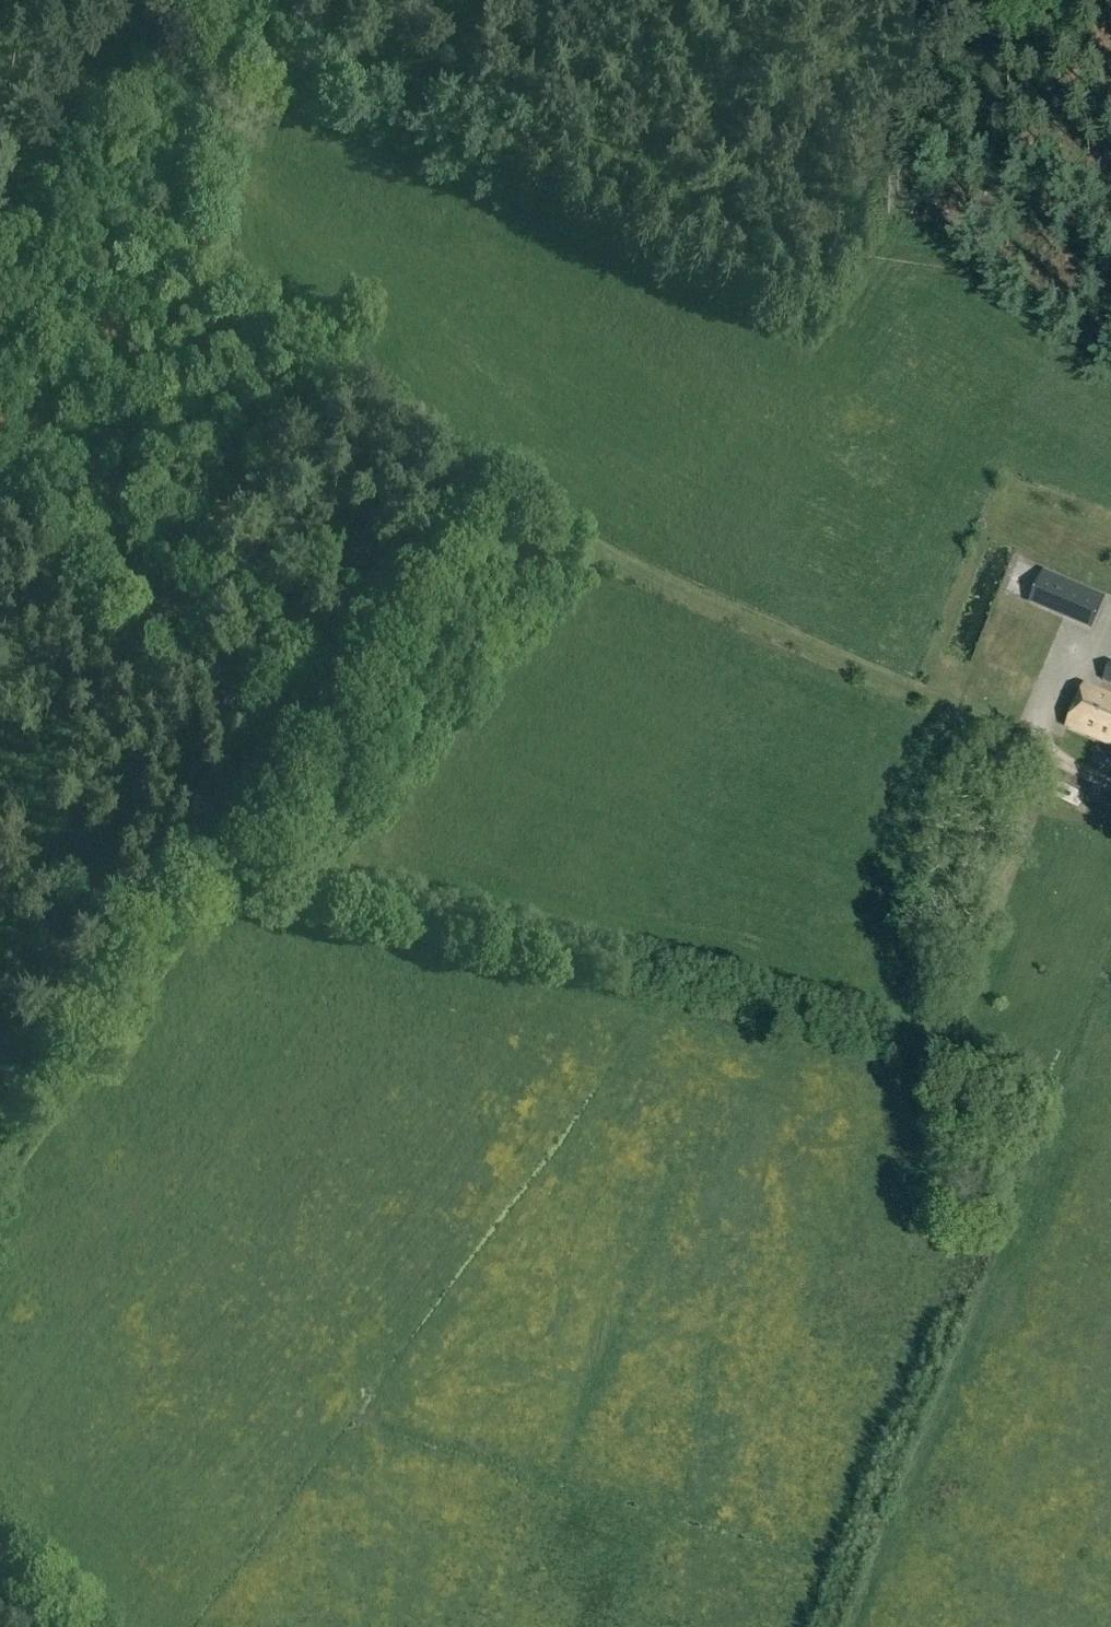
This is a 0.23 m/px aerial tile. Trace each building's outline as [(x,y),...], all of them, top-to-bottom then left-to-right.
[(1092,627),(1104,599),(1073,585),(1061,613),(1092,627)] [(1110,744),(1110,698),(1086,687),(1069,725),(1110,744)]
